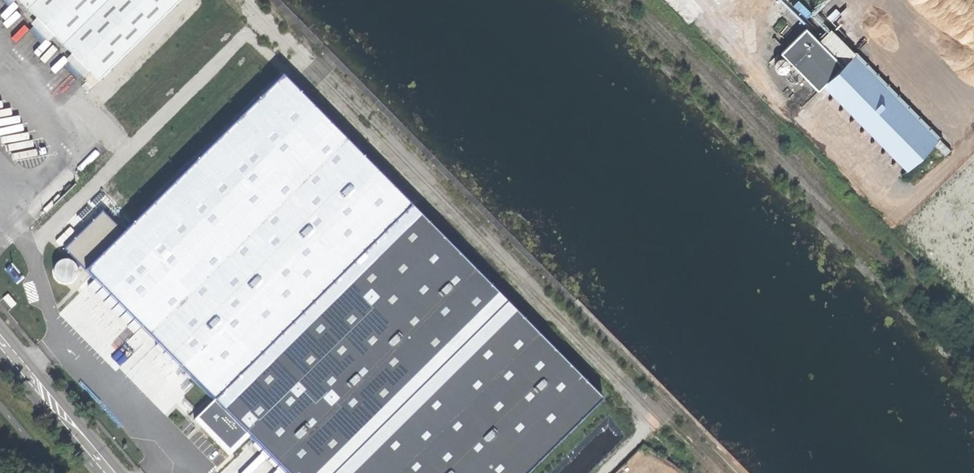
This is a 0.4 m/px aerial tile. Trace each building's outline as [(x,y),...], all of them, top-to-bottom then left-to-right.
[(47,310),(275,84),(193,0),(11,0),(23,13),(22,15),(87,82),(78,91),(83,96),(75,104),(115,145),(0,260),(0,291),(3,288),(29,314),(40,303),(47,310)] [(939,140),(942,136),(860,51),(855,56),(843,66),(819,42),(807,29),(781,54),(782,56),(780,55),(776,55),(771,58),(769,63),(769,68),(771,72),(775,75),(779,75),(783,73),(787,71),(788,68),(788,62),(899,177),(916,161),(932,146),(943,157),(949,152),(939,140)] [(831,31),(819,42),(843,66),(855,56),(831,31)] [(257,183),(235,205),(279,250),(301,228),(257,183)] [(198,415),(231,448),(248,432),(289,472),(529,472),(603,400),(410,206),(198,415)] [(176,336),(248,265),(212,228),(140,300),(176,336)]
